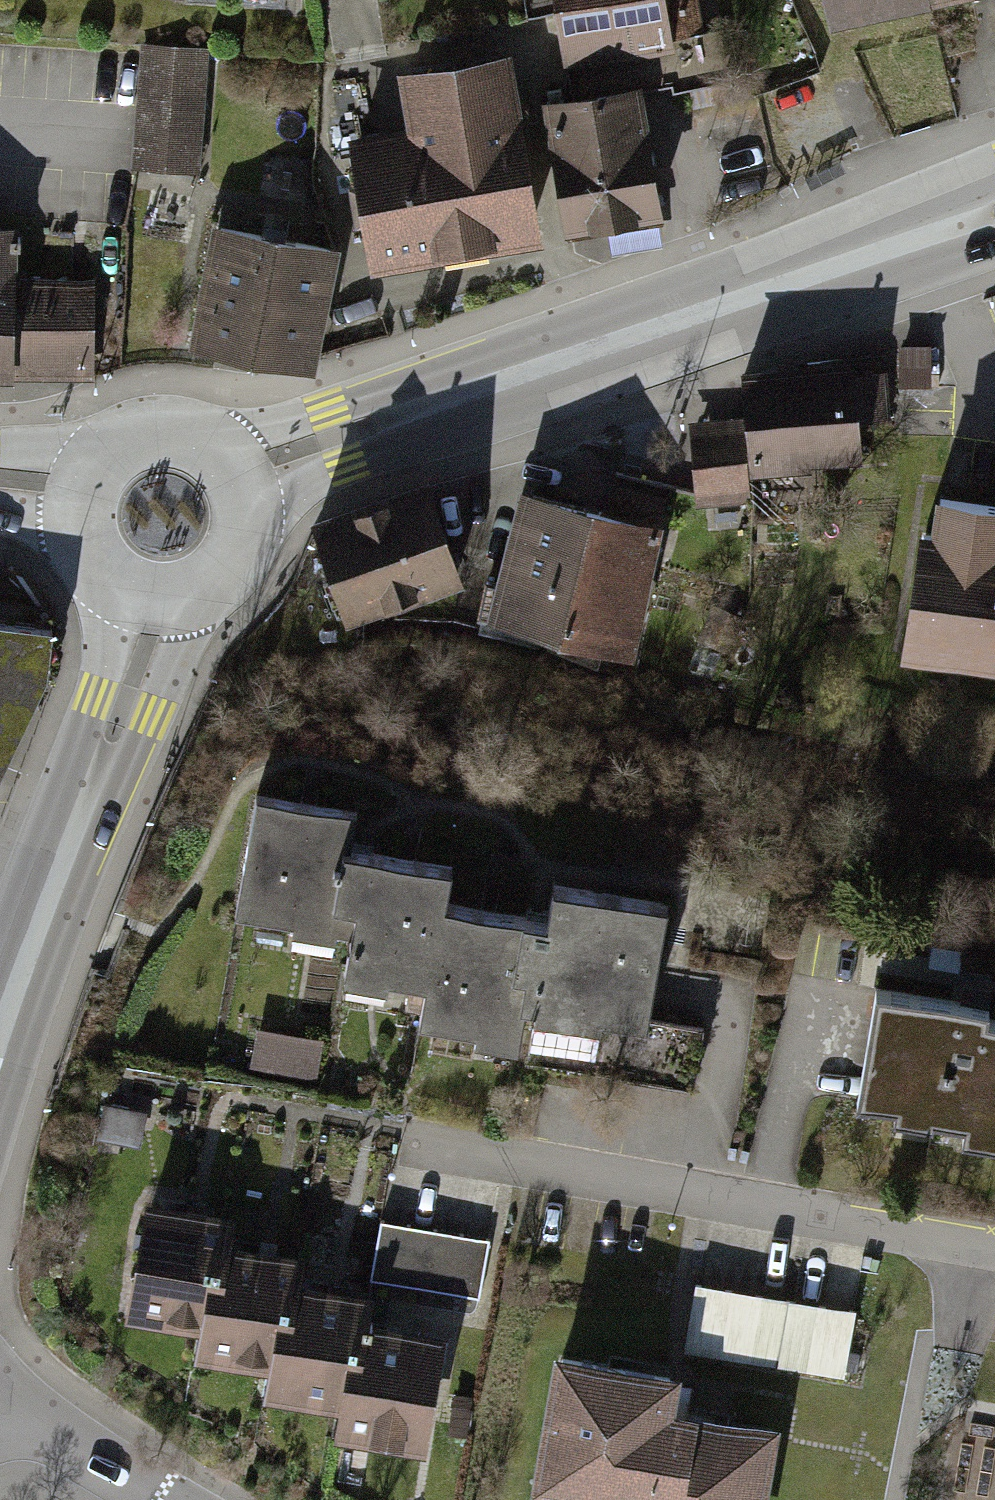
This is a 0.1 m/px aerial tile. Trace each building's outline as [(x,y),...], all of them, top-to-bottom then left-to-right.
[(563,68),(671,49),(662,0),(551,0),(563,68)] [(832,23),(896,10),(894,0),(827,0),(832,23)] [(896,10),(944,0),(894,0),(896,10)] [(212,51),(140,47),(135,164),(207,167),(212,51)] [(359,134),(376,264),(538,243),(513,51),(410,64),(418,126),(359,134)] [(639,86),(546,98),(565,235),(657,223),(639,86)] [(336,243),(211,222),(191,344),(316,366),(336,243)] [(85,376),(85,281),(20,280),(20,227),(0,227),(0,376),(85,376)] [(748,426),(694,427),(696,503),(746,502),(745,468),(853,466),(851,365),(747,367),(748,426)] [(426,480),(316,516),(346,610),(456,574),(426,480)] [(923,491),(897,656),(994,671),(994,502),(923,491)] [(593,517),(528,498),(495,607),(560,626),(593,517)] [(657,537),(593,517),(560,626),(624,646),(657,537)] [(398,980),(427,985),(443,907),(448,870),(349,854),(354,818),(257,803),(238,925),(350,942),(342,991),(395,999),(398,980)] [(443,907),(427,985),(420,1032),(513,1046),(514,1037),(535,1040),(531,1064),(591,1073),(599,1022),(647,1030),(666,906),(556,889),(550,923),(443,907)] [(877,991),(859,1098),(961,1114),(957,1138),(994,1145),(994,1031),(983,1029),(986,1009),(877,991)] [(321,1043),(251,1030),(243,1073),(313,1086),(321,1043)] [(143,1109),(111,1105),(107,1136),(139,1140),(143,1109)] [(128,1313),(203,1330),(223,1241),(229,1214),(153,1198),(128,1313)] [(484,1238),(382,1217),(371,1268),(473,1289),(484,1238)] [(198,1355),(271,1370),(291,1277),(295,1257),(223,1241),(203,1330),(198,1355)] [(265,1394),(340,1410),(359,1318),(365,1293),(291,1277),(271,1370),(265,1394)] [(853,1313),(694,1283),(682,1348),(841,1378),(853,1313)] [(359,1318),(340,1410),(336,1430),(421,1448),(445,1336),(359,1318)] [(564,1364),(542,1472),(655,1495),(654,1499),(749,1499),(762,1437),(662,1417),(669,1385),(564,1364)]
